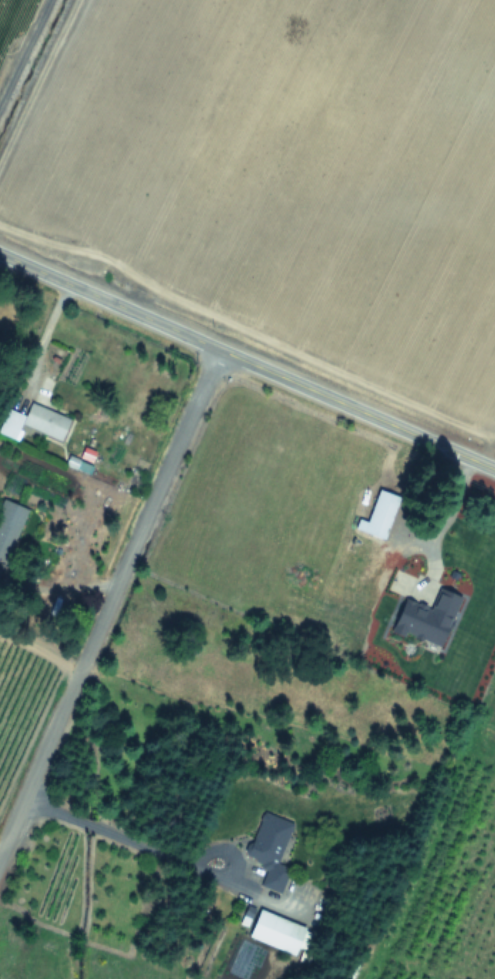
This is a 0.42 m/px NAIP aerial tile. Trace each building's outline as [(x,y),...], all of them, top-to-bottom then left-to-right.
[(29,402),(24,415),(6,408),(0,422),(0,434),(15,440),(20,427),(58,442),(68,418),(29,402)] [(357,520),(354,530),(384,539),(397,496),(375,490),(366,523),(357,520)] [(27,509),(3,500),(0,507),(0,556),(7,559),(27,509)] [(291,822),(260,811),(244,860),(265,867),(259,885),(279,892),(288,867),(277,863),(291,822)] [(246,937),(295,953),(304,925),(255,909),(246,937)]
